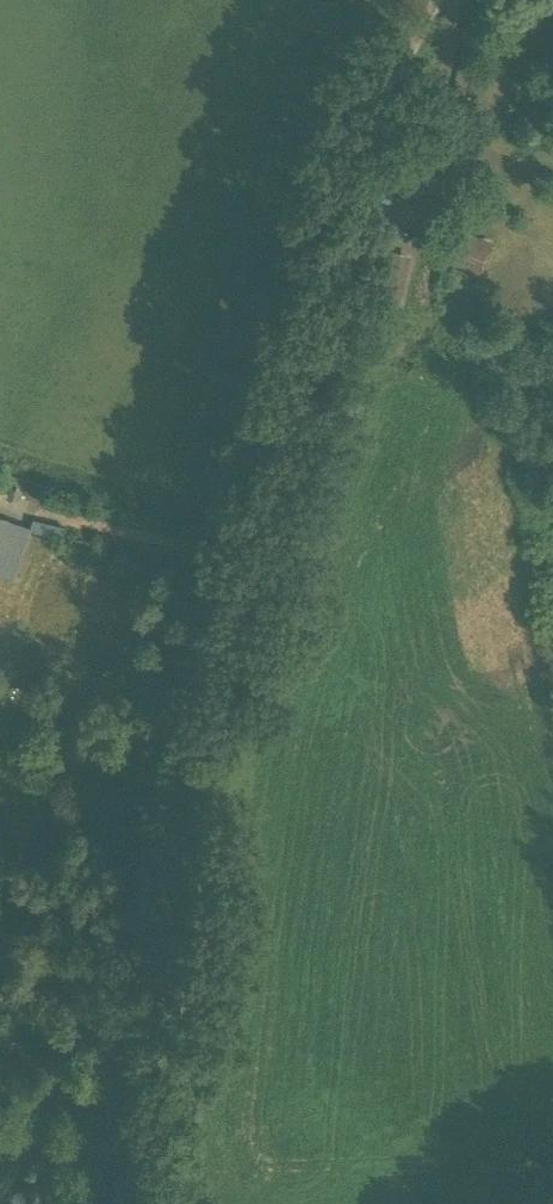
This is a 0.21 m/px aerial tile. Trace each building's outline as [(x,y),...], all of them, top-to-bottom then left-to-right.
[(491,243),(460,229),(448,256),(480,270),(491,243)] [(0,517),(0,571),(15,576),(32,528),(0,517)]
